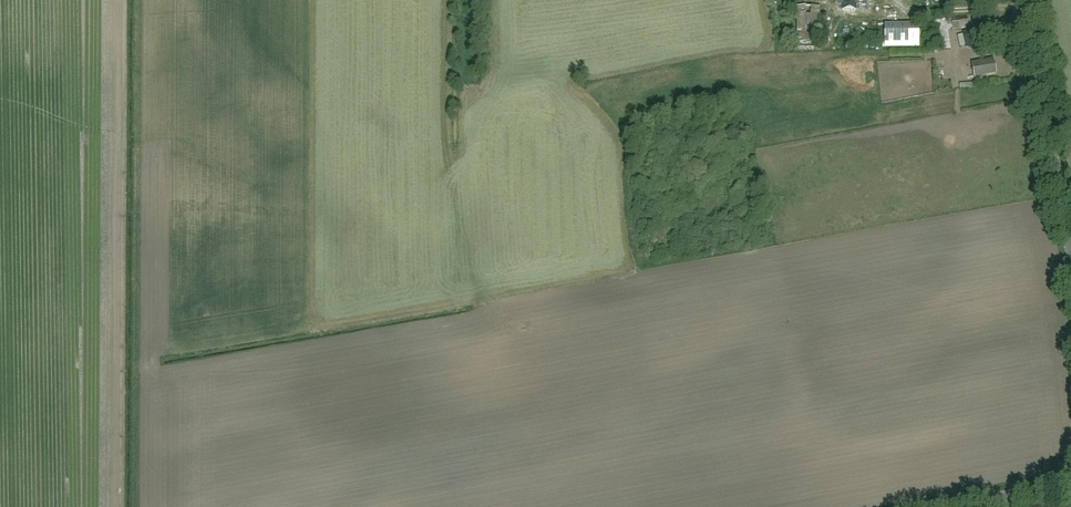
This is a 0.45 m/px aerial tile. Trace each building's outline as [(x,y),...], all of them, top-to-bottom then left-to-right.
[(855,6),(865,6),(865,0),(838,0),(838,6),(841,6),(841,11),(855,11),(855,6)] [(819,7),(797,7),(797,46),(820,46),(819,7)] [(968,20),(952,22),(953,28),(969,26),(968,20)] [(991,22),(972,26),(973,32),(963,34),(966,47),(995,41),(991,22)] [(885,45),(919,45),(919,24),(885,24),(885,45)] [(952,50),(951,40),(940,41),(941,50),(952,50)] [(996,74),(994,60),(972,64),(974,78),(996,74)]
